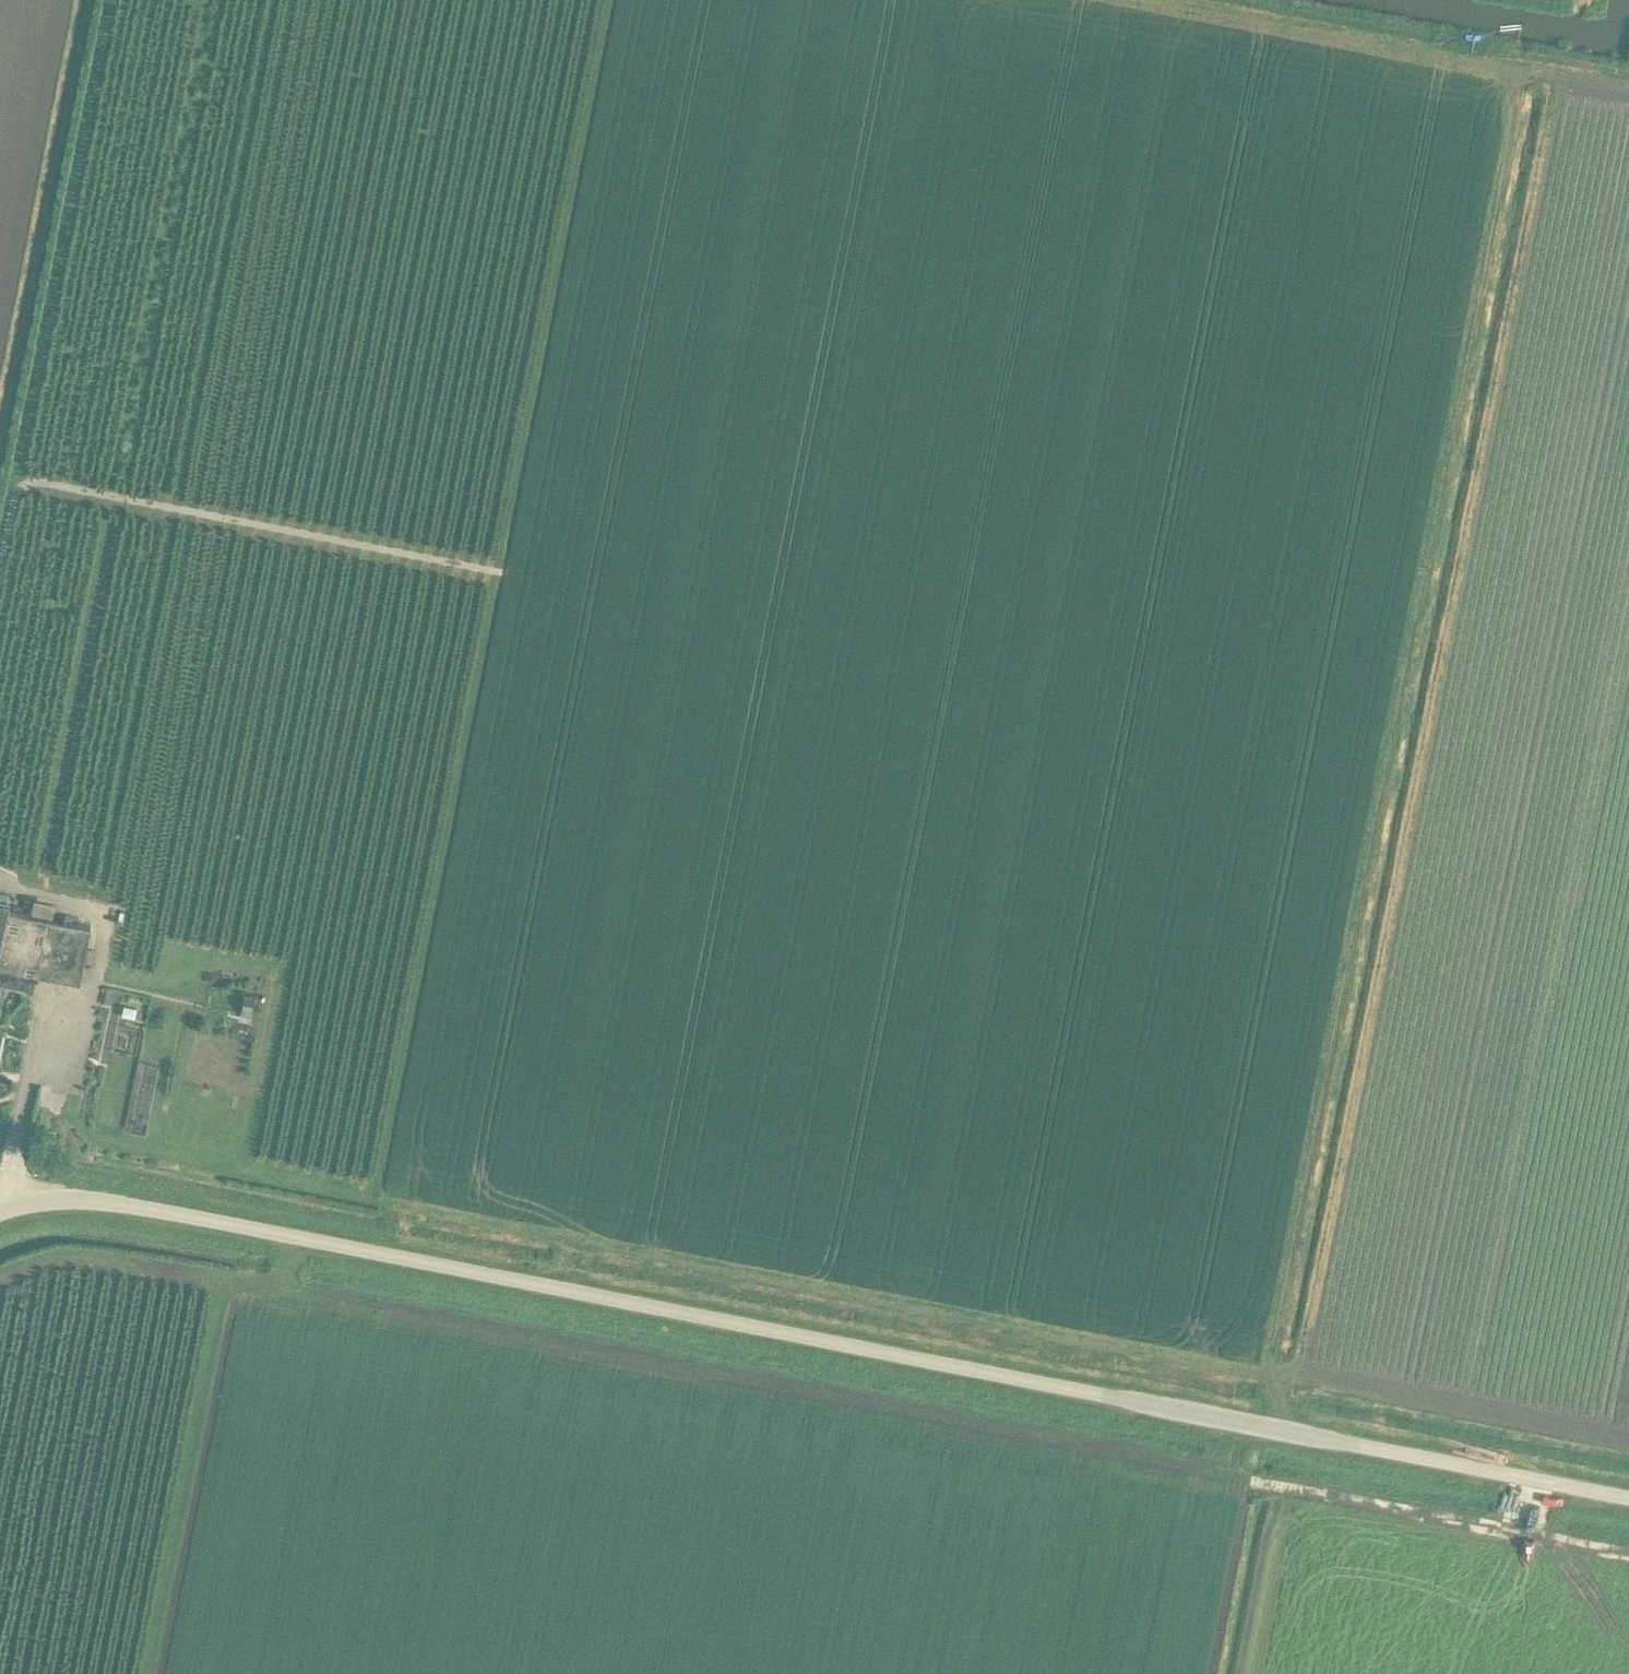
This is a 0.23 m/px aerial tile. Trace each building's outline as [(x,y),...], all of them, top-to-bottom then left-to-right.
[(6,910),(9,897),(0,895),(0,943),(6,910)] [(90,926),(6,910),(0,943),(0,966),(35,973),(79,981),(90,926)] [(35,973),(0,966),(0,984),(32,991),(35,973)]
